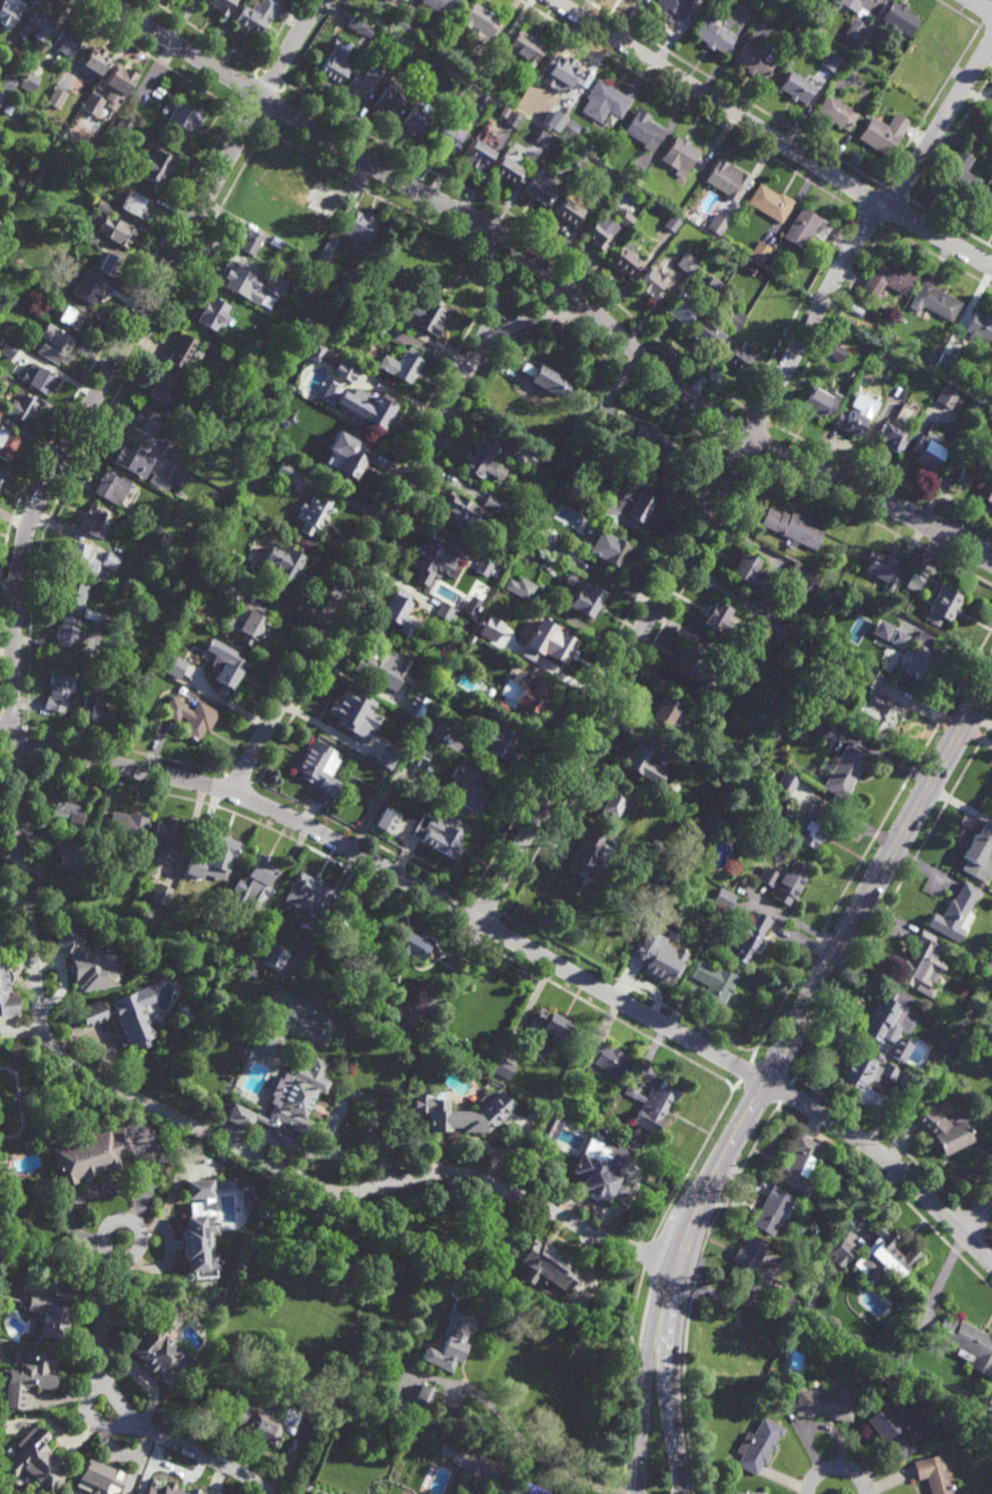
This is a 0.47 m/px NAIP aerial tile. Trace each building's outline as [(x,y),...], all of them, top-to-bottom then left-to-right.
[(7,31),(0,27),(1,25),(0,24),(0,4),(2,0),(19,0),(18,2),(24,5),(10,29),(9,28),(7,31)] [(212,7),(201,0),(235,0),(223,18),(215,12),(216,11),(211,8),(212,7)] [(249,10),(255,0),(259,3),(261,0),(276,0),(280,3),(272,15),(273,16),(268,23),(265,21),(255,37),(247,32),(246,35),(239,31),(240,29),(233,24),(244,6),(249,10)] [(420,2),(421,0),(460,0),(449,20),(420,2)] [(653,9),(658,0),(691,0),(685,11),(675,6),(669,18),(653,9)] [(851,7),(840,0),(875,0),(867,13),(853,4),(851,7)] [(898,6),(900,3),(907,7),(905,10),(921,20),(909,38),(881,19),(892,2),(898,6)] [(489,38),(487,37),(483,44),(472,38),(477,31),(470,27),(468,29),(459,24),(472,3),(494,16),(492,19),(498,22),(489,38)] [(41,43),(32,38),(33,36),(22,29),(33,10),(53,23),(41,43)] [(369,38),(361,34),(347,26),(354,14),(368,22),(366,25),(374,30),(369,38)] [(406,36),(394,29),(401,16),(414,23),(406,36)] [(723,55),(712,48),(711,50),(704,45),(705,44),(692,36),(703,18),(735,37),(723,55)] [(856,42),(844,34),(853,19),(866,27),(856,42)] [(869,45),(860,39),(868,26),(878,32),(869,45)] [(78,49),(76,48),(69,59),(50,47),(62,28),(81,40),(78,45),(80,46),(78,49)] [(531,70),(521,64),(523,60),(505,49),(516,30),(544,48),(531,70)] [(398,58),(384,49),(392,37),(406,45),(398,58)] [(764,80),(755,75),(753,77),(746,72),(747,70),(733,61),(745,43),(775,62),(764,80)] [(337,88),(331,84),(328,88),(320,83),(322,79),(316,75),(321,68),(335,45),(347,53),(340,64),(349,69),(337,88)] [(111,59),(100,76),(76,61),(81,53),(85,56),(90,47),(111,59)] [(833,73),(821,65),(829,51),(842,59),(833,73)] [(576,93),(546,74),(552,63),(557,55),(580,70),(578,73),(585,77),(580,85),(576,93)] [(431,69),(420,63),(424,56),(435,62),(431,69)] [(380,77),(381,77),(377,83),(377,82),(374,86),(364,101),(357,97),(356,99),(342,91),(355,70),(361,74),(369,61),(383,70),(380,77)] [(130,72),(137,76),(125,96),(110,87),(109,89),(106,87),(107,85),(105,83),(115,65),(122,69),(126,63),(132,67),(130,72)] [(805,105),(796,99),(794,102),(788,98),(790,95),(779,88),(790,70),(816,87),(805,105)] [(10,93),(0,86),(0,82),(6,71),(19,79),(10,93)] [(34,83),(27,94),(16,87),(24,76),(34,83)] [(631,101),(619,119),(607,112),(599,124),(580,112),(587,100),(584,98),(596,79),(631,101)] [(398,91),(403,93),(401,97),(406,100),(394,119),(374,106),(385,87),(387,89),(391,82),(400,87),(398,91)] [(57,109),(46,102),(56,86),(67,93),(57,109)] [(95,117),(81,108),(91,92),(105,101),(95,117)] [(847,132),(815,113),(827,94),(858,114),(847,132)] [(487,104),(481,101),(484,96),(490,99),(487,104)] [(190,110),(193,105),(201,110),(200,123),(194,130),(192,129),(189,133),(167,120),(175,107),(172,105),(175,101),(190,110)] [(422,108),(423,104),(435,111),(430,120),(431,121),(423,136),(415,132),(412,136),(404,132),(407,128),(401,124),(410,108),(413,109),(416,104),(422,108)] [(9,116),(2,111),(7,105),(14,109),(9,116)] [(665,132),(651,154),(641,148),(643,145),(623,132),(635,113),(633,113),(636,108),(651,117),(648,121),(665,132)] [(515,130),(502,122),(508,113),(521,120),(515,130)] [(888,158),(857,139),(871,117),(887,127),(896,113),(910,123),(888,158)] [(128,137),(114,129),(121,117),(135,126),(128,137)] [(462,134),(452,150),(433,137),(436,132),(435,131),(441,121),(462,134)] [(481,134),(479,132),(478,128),(480,126),(484,125),(487,127),(487,131),(485,134),(481,134)] [(544,149),(533,142),(539,131),(550,137),(544,149)] [(679,139),(680,138),(689,143),(687,145),(699,153),(682,179),(673,174),(675,171),(659,161),(674,137),(679,139)] [(493,153),(486,165),(482,163),(479,167),(464,158),(466,154),(463,152),(467,144),(468,145),(471,140),(493,153)] [(967,200),(946,187),(945,189),(939,185),(941,182),(942,182),(952,166),(949,165),(964,140),(976,147),(970,156),(974,158),(972,162),(976,164),(970,174),(979,180),(967,200)] [(168,173),(166,172),(156,188),(147,183),(149,178),(141,173),(156,146),(177,158),(168,173)] [(513,166),(521,171),(516,178),(521,181),(516,188),(502,179),(503,177),(498,174),(496,177),(489,172),(498,158),(499,159),(505,149),(518,158),(513,166)] [(579,170),(566,163),(572,151),(585,159),(579,170)] [(734,203),(726,198),(726,197),(703,183),(709,173),(715,165),(714,164),(718,158),(732,167),(729,172),(746,183),(734,203)] [(637,186),(624,177),(633,164),(646,174),(637,186)] [(124,186),(110,178),(115,170),(129,178),(124,186)] [(540,181),(537,186),(549,194),(549,195),(552,197),(546,208),(542,206),(543,204),(521,191),(529,178),(530,179),(531,176),(540,181)] [(778,196),(780,193),(793,202),(780,223),(747,202),(758,184),(778,196)] [(152,201),(142,218),(121,206),(122,205),(120,204),(129,187),(152,201)] [(981,208),(991,187),(991,214),(981,208)] [(573,207),(576,203),(582,207),(571,224),(551,211),(563,193),(570,198),(567,203),(573,207)] [(112,217),(114,215),(137,230),(133,236),(136,238),(133,243),(129,241),(126,247),(96,228),(99,224),(95,222),(97,217),(101,220),(105,214),(94,207),(99,198),(111,205),(106,214),(112,217)] [(821,240),(811,233),(801,248),(782,236),(801,205),(831,224),(821,240)] [(363,211),(364,209),(372,214),(371,216),(379,220),(367,241),(356,235),(353,239),(341,232),(355,207),(363,211)] [(626,227),(616,219),(624,209),(634,217),(626,227)] [(599,248),(587,239),(589,236),(582,230),(597,210),(614,222),(608,231),(610,233),(599,248)] [(719,235),(705,227),(708,223),(714,212),(728,220),(719,235)] [(671,231),(662,224),(670,213),(680,220),(671,231)] [(261,235),(251,254),(236,246),(239,241),(235,239),(240,229),(245,232),(247,227),(261,235)] [(94,243),(81,235),(84,229),(98,236),(94,243)] [(312,266),(321,271),(341,235),(331,230),(312,266)] [(281,248),(269,242),(273,234),(285,240),(281,248)] [(628,249),(629,249),(633,251),(633,254),(639,259),(626,275),(606,259),(623,237),(631,244),(627,248),(628,249)] [(315,255),(304,249),(310,239),(321,246),(315,255)] [(762,262),(749,254),(759,240),(771,247),(764,258),(762,262)] [(686,273),(673,262),(684,249),(698,260),(686,273)] [(120,259),(110,275),(97,266),(100,262),(98,260),(102,255),(103,256),(107,250),(120,259)] [(904,294),(884,283),(876,298),(860,289),(881,254),(916,274),(904,294)] [(240,264),(245,267),(239,276),(246,280),(240,292),(218,280),(222,271),(221,270),(223,266),(225,267),(229,258),(232,259),(234,255),(242,259),(240,264)] [(75,270),(63,264),(68,256),(79,262),(75,270)] [(319,284),(306,275),(315,259),(329,268),(319,284)] [(265,276),(253,269),(257,262),(269,268),(265,276)] [(656,271),(657,268),(667,276),(659,286),(663,289),(654,300),(644,292),(643,294),(637,290),(639,288),(634,283),(649,265),(656,271)] [(75,272),(77,269),(106,284),(95,304),(74,292),(77,287),(75,286),(74,288),(71,286),(72,284),(61,278),(67,267),(75,272)] [(713,300),(698,288),(709,273),(725,285),(713,300)] [(944,293),(945,292),(962,302),(950,321),(921,304),(918,311),(908,305),(923,279),(933,285),(932,286),(944,293)] [(58,300),(46,294),(51,285),(63,291),(58,300)] [(682,324),(677,320),(673,325),(664,318),(668,313),(662,308),(674,295),(672,294),(679,286),(692,297),(688,302),(696,308),(682,324)] [(220,331),(215,328),(214,330),(195,319),(199,312),(209,293),(228,304),(224,312),(229,315),(220,331)] [(446,302),(443,306),(449,309),(435,333),(409,319),(412,312),(408,310),(414,299),(424,304),(427,298),(430,299),(433,295),(446,302)] [(78,333),(64,326),(66,323),(57,318),(65,303),(88,315),(78,333)] [(735,331),(722,323),(732,307),(745,315),(735,331)] [(986,310),(991,313),(991,345),(976,336),(974,340),(968,336),(970,332),(964,329),(974,309),(984,315),(986,310)] [(382,335),(389,319),(379,315),(372,331),(382,335)] [(715,352),(690,334),(702,318),(723,333),(718,340),(721,342),(715,352)] [(57,327),(57,326),(60,328),(60,329),(75,339),(68,350),(71,353),(65,363),(59,359),(56,363),(36,351),(45,338),(39,334),(47,321),(57,327)] [(181,368),(165,360),(181,331),(197,339),(181,368)] [(308,346),(300,342),(304,336),(311,340),(308,346)] [(913,348),(906,344),(910,336),(918,340),(913,348)] [(18,347),(1,337),(0,339),(0,353),(10,359),(18,347)] [(758,350),(752,359),(754,360),(744,375),(722,360),(733,344),(738,348),(744,340),(758,350)] [(840,361),(827,355),(833,342),(846,348),(840,361)] [(306,359),(316,362),(321,346),(312,343),(306,359)] [(25,360),(12,353),(18,344),(30,352),(25,360)] [(421,352),(419,355),(423,357),(418,366),(419,367),(414,376),(413,375),(409,382),(377,363),(383,352),(396,360),(404,347),(406,348),(408,344),(421,352)] [(947,373),(934,365),(942,350),(956,358),(947,373)] [(352,380),(327,367),(334,353),(359,366),(352,380)] [(563,373),(560,380),(566,383),(560,395),(553,391),(552,393),(526,379),(529,374),(520,370),(524,362),(532,367),(536,361),(538,362),(539,360),(563,373)] [(45,393),(27,383),(37,364),(55,375),(45,393)] [(175,375),(161,401),(148,393),(154,382),(152,381),(156,374),(158,375),(162,368),(175,375)] [(324,392),(322,390),(321,387),(323,384),(326,383),(329,385),(329,388),(328,391),(324,392)] [(830,396),(833,390),(840,394),(828,416),(823,413),(820,418),(798,406),(810,385),(830,396)] [(950,408),(935,400),(944,385),(958,394),(950,408)] [(398,399),(395,403),(397,404),(391,413),(394,415),(390,422),(388,421),(384,428),(361,415),(359,419),(342,410),(351,393),(363,399),(367,392),(375,396),(377,392),(381,394),(383,391),(398,399)] [(37,402),(34,407),(36,408),(31,418),(28,417),(25,422),(4,410),(12,397),(17,400),(21,393),(37,402)] [(606,421),(591,414),(599,399),(613,407),(606,421)] [(892,422),(902,428),(911,409),(901,403),(892,422)] [(146,435),(130,425),(141,404),(158,414),(146,435)] [(584,415),(577,411),(581,404),(588,408),(584,415)] [(866,411),(865,415),(867,416),(866,418),(867,419),(859,436),(839,427),(839,426),(832,422),(838,410),(845,413),(842,418),(844,420),(849,409),(851,409),(852,407),(856,409),(857,406),(866,411)] [(901,451),(896,449),(895,452),(884,447),(885,443),(881,442),(883,438),(874,435),(881,420),(905,430),(902,436),(907,438),(901,451)] [(645,427),(646,425),(659,432),(658,434),(660,435),(661,436),(662,435),(672,441),(663,457),(662,456),(661,458),(647,450),(648,450),(625,437),(631,426),(636,429),(639,424),(645,427)] [(7,461),(0,457),(0,425),(21,437),(7,461)] [(362,433),(360,433),(358,437),(370,444),(363,455),(367,457),(355,479),(351,476),(349,482),(334,473),(343,457),(327,448),(338,429),(351,437),(357,426),(363,430),(362,433)] [(939,437),(935,443),(946,449),(934,471),(913,460),(917,453),(910,449),(919,434),(924,437),(928,431),(939,437)] [(499,443),(501,446),(501,448),(501,450),(499,451),(497,453),(495,452),(494,454),(493,453),(489,460),(506,468),(500,479),(496,477),(495,478),(493,477),(494,476),(487,472),(484,478),(464,468),(468,459),(464,457),(468,449),(473,452),(476,444),(475,444),(481,432),(500,442),(499,443)] [(175,460),(161,452),(168,439),(182,447),(175,460)] [(139,465),(137,464),(134,470),(114,460),(118,453),(116,452),(120,444),(144,457),(139,465)] [(527,468),(509,458),(516,444),(535,454),(527,468)] [(160,473),(148,467),(156,453),(167,459),(160,473)] [(965,485),(953,479),(957,472),(945,466),(951,455),(964,461),(961,467),(971,472),(965,485)] [(290,481),(275,473),(282,461),(297,469),(290,481)] [(551,471),(545,467),(549,461),(555,465),(551,471)] [(189,473),(174,464),(165,479),(181,488),(189,473)] [(632,492),(636,494),(638,492),(653,500),(648,509),(652,511),(649,517),(645,515),(640,523),(639,523),(635,530),(599,510),(604,501),(615,506),(617,503),(615,502),(618,497),(620,498),(625,489),(628,490),(629,488),(611,478),(619,465),(640,477),(632,492)] [(569,478),(561,477),(563,466),(571,468),(569,478)] [(121,479),(122,476),(131,481),(129,484),(130,485),(118,505),(93,491),(106,468),(114,473),(113,475),(121,479)] [(988,477),(991,479),(991,503),(978,496),(988,477)] [(485,520),(477,515),(471,528),(464,524),(462,529),(448,521),(450,517),(441,513),(450,497),(447,495),(450,490),(482,507),(482,508),(489,512),(485,520)] [(499,511),(496,510),(495,512),(482,504),(488,493),(502,501),(499,506),(501,507),(499,511)] [(318,497),(319,496),(322,497),(321,498),(322,499),(323,496),(334,502),(326,515),(328,516),(323,525),(322,524),(319,529),(314,527),(309,536),(299,530),(304,521),(295,516),(299,508),(298,508),(302,502),(307,505),(312,494),(318,497)] [(106,512),(94,536),(77,527),(83,516),(81,515),(84,511),(85,511),(86,508),(86,509),(90,502),(100,507),(99,508),(106,512)] [(779,512),(780,510),(789,514),(791,511),(817,523),(815,526),(824,530),(815,550),(758,524),(767,507),(779,512)] [(608,534),(629,545),(625,552),(628,554),(623,563),(620,561),(617,568),(608,563),(607,565),(596,560),(598,557),(587,551),(588,549),(582,546),(589,533),(595,536),(599,529),(600,530),(604,523),(612,528),(608,534)] [(458,557),(454,563),(455,563),(449,575),(442,571),(439,577),(433,574),(427,586),(414,579),(420,568),(412,564),(416,556),(413,554),(417,545),(422,547),(425,540),(433,544),(434,542),(438,544),(437,546),(458,557)] [(568,560),(554,551),(561,540),(575,549),(568,560)] [(87,556),(93,556),(92,560),(98,561),(96,575),(80,573),(80,570),(71,569),(72,563),(65,562),(67,547),(73,548),(73,542),(89,545),(87,556)] [(120,553),(111,549),(113,544),(122,548),(120,553)] [(295,551),(305,557),(290,584),(281,579),(278,584),(280,585),(274,597),(259,589),(265,577),(274,582),(277,577),(268,573),(268,574),(258,568),(270,545),(280,551),(284,544),(296,550),(295,551)] [(881,555),(882,554),(896,560),(889,574),(896,577),(892,585),(872,575),(871,578),(865,575),(866,573),(864,572),(869,561),(865,559),(869,549),(881,555)] [(114,571),(102,565),(109,550),(117,554),(115,556),(120,558),(114,571)] [(766,580),(768,576),(778,582),(783,581),(794,560),(822,575),(810,596),(795,588),(798,583),(790,579),(787,585),(778,588),(772,585),(764,600),(742,588),(745,582),(729,574),(742,551),(760,561),(755,569),(765,574),(763,579),(766,580)] [(486,575),(475,569),(481,558),(493,564),(486,575)] [(915,593),(904,587),(914,570),(925,576),(915,593)] [(535,585),(527,601),(502,588),(507,578),(515,582),(518,576),(535,585)] [(104,585),(96,582),(97,577),(105,580),(104,585)] [(84,593),(88,594),(84,607),(61,600),(62,595),(61,594),(63,586),(64,586),(66,580),(87,585),(84,593)] [(237,602),(220,592),(227,580),(244,591),(237,602)] [(597,603),(601,605),(597,611),(593,609),(588,619),(578,613),(578,614),(574,612),(575,611),(565,606),(568,600),(567,599),(569,596),(571,596),(579,580),(602,593),(597,603)] [(958,616),(953,614),(949,622),(941,618),(936,627),(923,619),(940,585),(963,597),(958,606),(962,609),(958,616)] [(412,596),(409,601),(412,603),(405,615),(409,617),(407,621),(408,622),(407,624),(406,623),(404,628),(381,616),(385,609),(381,606),(385,598),(389,600),(393,593),(395,594),(398,589),(412,596)] [(731,610),(727,616),(732,619),(727,627),(728,628),(724,636),(719,633),(701,623),(705,617),(701,614),(706,605),(711,607),(714,601),(731,610)] [(448,621),(435,613),(442,602),(455,609),(448,621)] [(116,625),(112,624),(111,626),(82,617),(85,608),(113,617),(118,619),(116,625)] [(264,613),(262,617),(269,621),(265,630),(264,630),(260,638),(258,637),(256,641),(252,639),(249,646),(240,641),(244,634),(237,630),(236,632),(233,630),(234,629),(226,624),(230,617),(238,622),(239,619),(242,621),(248,609),(254,613),(256,609),(264,613)] [(74,649),(56,645),(57,638),(54,637),(56,625),(60,625),(62,616),(80,620),(74,649)] [(892,626),(876,620),(870,634),(886,641),(892,626)] [(497,647),(485,641),(491,629),(503,635),(497,647)] [(901,649),(888,642),(895,629),(908,636),(901,649)] [(556,633),(556,632),(575,642),(571,649),(577,652),(572,661),(566,658),(562,665),(543,655),(544,652),(540,649),(542,645),(534,641),(539,632),(548,636),(551,630),(556,633)] [(101,645),(88,642),(90,631),(103,634),(101,645)] [(928,662),(929,663),(922,674),(921,673),(917,682),(911,679),(908,684),(894,676),(898,669),(903,672),(907,665),(905,664),(906,660),(908,656),(911,654),(913,655),(917,647),(912,644),(919,631),(931,638),(928,644),(932,646),(928,652),(933,654),(928,662)] [(388,654),(389,651),(392,652),(393,651),(396,653),(396,654),(405,659),(401,666),(404,667),(403,670),(406,672),(395,692),(379,683),(377,686),(367,680),(368,677),(364,675),(364,676),(352,669),(356,662),(354,661),(358,653),(360,654),(366,642),(388,654)] [(706,653),(703,658),(700,664),(705,667),(704,667),(717,675),(709,689),(692,679),(691,680),(675,671),(679,663),(676,661),(680,654),(683,656),(688,649),(691,651),(694,646),(706,653)] [(161,671),(177,680),(187,662),(171,654),(161,671)] [(240,671),(242,672),(231,691),(230,690),(226,697),(217,691),(220,685),(212,681),(223,662),(228,664),(233,655),(245,662),(240,671)] [(751,684),(731,673),(739,657),(759,669),(751,684)] [(874,692),(856,682),(864,666),(882,676),(874,692)] [(191,687),(177,679),(184,667),(198,675),(191,687)] [(516,675),(517,673),(523,677),(524,676),(527,677),(526,679),(548,690),(543,699),(548,702),(544,708),(540,706),(534,717),(526,712),(520,722),(491,707),(495,698),(500,700),(502,697),(498,695),(510,671),(516,675)] [(73,692),(68,691),(64,713),(44,709),(47,697),(49,698),(52,684),(49,683),(52,673),(72,677),(72,678),(76,679),(73,692)] [(158,681),(153,678),(155,673),(161,676),(158,681)] [(105,695),(90,691),(93,676),(108,679),(105,695)] [(360,694),(356,702),(357,703),(350,717),(356,720),(360,712),(371,718),(361,739),(325,720),(339,693),(341,694),(345,686),(360,694)] [(900,710),(895,721),(894,721),(883,743),(864,733),(867,726),(849,717),(856,703),(862,706),(869,692),(889,703),(889,704),(900,710)] [(684,715),(684,717),(682,720),(679,722),(678,724),(679,725),(673,735),(648,720),(653,712),(649,709),(652,704),(653,704),(653,703),(656,705),(661,697),(664,699),(666,694),(677,701),(675,705),(686,712),(684,715)] [(191,711),(198,701),(219,712),(207,732),(204,730),(197,743),(179,733),(186,720),(179,716),(175,723),(160,714),(171,695),(187,705),(185,708),(191,711)] [(101,705),(114,707),(112,716),(114,716),(113,724),(89,719),(93,703),(95,703),(96,699),(102,700),(101,705)] [(418,721),(403,712),(410,700),(425,709),(418,721)] [(719,725),(705,718),(711,706),(725,713),(719,725)] [(439,740),(418,727),(427,712),(448,725),(439,740)] [(489,717),(490,717),(493,718),(493,719),(506,726),(502,732),(514,738),(512,742),(516,744),(511,754),(512,754),(507,764),(495,758),(494,759),(491,758),(492,756),(486,753),(484,758),(470,751),(474,743),(471,741),(480,725),(473,722),(479,712),(489,717)] [(667,754),(664,759),(667,761),(661,773),(663,775),(657,787),(622,768),(627,758),(624,757),(628,751),(630,752),(634,745),(641,749),(648,736),(660,742),(657,748),(667,754)] [(331,748),(318,774),(322,776),(323,775),(334,781),(333,783),(341,787),(336,797),(328,792),(328,793),(317,788),(318,786),(314,783),(313,785),(300,778),(302,774),(294,770),(307,745),(311,747),(315,740),(331,748)] [(844,801),(821,788),(848,740),(868,751),(862,762),(864,763),(850,787),(852,788),(844,801)] [(386,765),(369,756),(376,743),(393,752),(386,765)] [(421,770),(402,759),(411,743),(431,754),(421,770)] [(461,766),(461,765),(465,767),(466,765),(485,777),(474,797),(485,803),(480,811),(479,811),(475,817),(469,814),(470,811),(444,797),(453,779),(450,777),(457,763),(461,766)] [(790,796),(775,788),(784,771),(799,779),(790,796)] [(353,790),(350,789),(349,786),(350,782),(353,781),(356,782),(358,786),(356,789),(353,790)] [(627,796),(626,798),(630,800),(621,816),(617,814),(614,820),(619,823),(614,833),(601,826),(607,816),(598,811),(603,801),(600,799),(603,793),(607,795),(611,787),(627,796)] [(73,798),(83,800),(82,807),(84,807),(83,815),(82,815),(80,828),(68,826),(71,813),(54,811),(55,804),(48,802),(50,793),(65,795),(66,792),(74,793),(73,798)] [(370,806),(365,803),(368,798),(373,801),(370,806)] [(827,810),(823,817),(831,821),(826,831),(829,832),(823,844),(820,842),(815,851),(787,835),(803,807),(807,809),(811,801),(827,810)] [(373,828),(391,834),(398,814),(380,808),(373,828)] [(128,815),(128,813),(150,817),(147,830),(146,829),(143,841),(105,832),(108,818),(110,818),(111,811),(128,815)] [(175,824),(175,821),(183,823),(182,825),(191,828),(187,848),(152,840),(157,820),(175,824)] [(63,833),(49,830),(51,822),(65,825),(63,833)] [(985,857),(991,861),(991,872),(986,884),(962,870),(967,861),(963,858),(967,850),(963,847),(967,841),(971,844),(975,835),(977,836),(985,823),(991,827),(991,848),(991,847),(985,857)] [(455,851),(457,852),(453,858),(451,856),(450,858),(421,843),(428,831),(440,838),(446,826),(463,836),(455,851)] [(601,845),(597,853),(598,854),(594,861),(598,863),(588,881),(584,879),(583,881),(565,871),(580,844),(582,845),(590,829),(604,837),(600,844),(601,845)] [(232,861),(231,860),(229,867),(210,861),(212,854),(209,853),(210,849),(206,848),(208,841),(212,843),(214,835),(238,842),(232,861)] [(82,868),(76,868),(76,873),(63,873),(63,868),(58,868),(58,843),(83,843),(82,868)] [(90,860),(84,859),(86,848),(93,849),(90,860)] [(109,867),(101,865),(97,883),(86,880),(94,848),(113,852),(109,867)] [(200,878),(183,871),(191,853),(208,860),(200,878)] [(265,858),(266,856),(272,859),(270,862),(276,865),(266,884),(265,883),(261,890),(250,884),(253,880),(244,874),(255,853),(265,858)] [(804,877),(807,879),(795,900),(792,899),(787,908),(772,899),(777,890),(774,889),(775,887),(773,886),(772,887),(758,879),(765,866),(779,874),(775,881),(777,882),(786,867),(789,869),(794,860),(809,868),(804,877)] [(313,876),(314,873),(320,876),(318,879),(327,883),(326,884),(333,887),(322,909),(313,905),(315,901),(294,891),(298,883),(294,881),(297,873),(296,872),(298,869),(299,870),(299,869),(313,876)] [(659,892),(651,887),(657,877),(665,882),(659,892)] [(966,914),(972,917),(958,944),(927,927),(934,914),(941,918),(951,900),(953,901),(963,882),(979,891),(966,914)] [(172,888),(155,883),(150,901),(166,906),(172,888)] [(729,912),(712,903),(720,887),(737,896),(729,912)] [(259,925),(245,917),(253,903),(267,910),(259,925)] [(753,952),(750,950),(742,964),(723,953),(732,937),(737,940),(739,936),(740,936),(747,925),(748,926),(750,923),(751,924),(757,913),(771,921),(753,952)] [(422,958),(407,950),(405,952),(393,945),(403,926),(431,941),(422,958)] [(945,964),(940,973),(938,972),(932,983),(930,982),(929,984),(936,988),(931,997),(915,987),(916,985),(911,983),(910,985),(899,978),(903,971),(899,968),(905,958),(910,961),(919,944),(915,941),(921,929),(935,937),(933,942),(941,946),(934,957),(945,964)] [(117,986),(111,948),(85,952),(82,932),(57,935),(60,953),(71,951),(77,992),(117,986)] [(650,957),(651,954),(652,955),(656,947),(679,960),(675,968),(675,970),(679,972),(674,981),(645,966),(648,962),(645,961),(645,962),(632,955),(639,941),(652,948),(648,956),(650,957)] [(279,970),(287,953),(268,944),(260,961),(279,970)] [(287,976),(274,970),(282,954),(295,961),(287,976)] [(19,1012),(0,1015),(0,959),(5,958),(6,967),(8,968),(9,969),(11,971),(12,973),(12,975),(12,976),(11,979),(10,982),(9,983),(9,991),(6,991),(7,995),(16,994),(19,1012)] [(718,969),(719,966),(738,975),(733,986),(734,987),(731,993),(729,992),(721,1007),(714,1004),(711,1011),(698,1004),(708,985),(691,977),(699,960),(718,969)] [(253,977),(244,973),(247,964),(257,968),(253,977)] [(894,1001),(900,1004),(900,1005),(918,1015),(908,1032),(900,1028),(893,1041),(880,1035),(877,1040),(863,1033),(872,1015),(870,1014),(880,994),(884,996),(890,984),(900,990),(894,1001)] [(146,1005),(142,1007),(155,1035),(148,1038),(151,1043),(136,1050),(133,1041),(123,1046),(111,1020),(118,1017),(116,1011),(107,1015),(108,1017),(86,1027),(78,1009),(101,999),(105,1008),(113,1004),(112,1001),(125,995),(125,994),(130,992),(130,993),(138,989),(146,1005)] [(378,1002),(386,1015),(395,1009),(407,1029),(421,1020),(407,998),(393,1007),(387,997),(378,1002)] [(566,1020),(565,1021),(575,1027),(567,1041),(560,1037),(557,1043),(549,1039),(553,1034),(545,1029),(540,1038),(526,1030),(535,1014),(533,1014),(535,1011),(536,1012),(539,1007),(548,1012),(549,1010),(566,1020)] [(277,1056),(256,1046),(262,1034),(282,1044),(277,1056)] [(610,1048),(611,1046),(624,1053),(623,1054),(630,1058),(619,1077),(592,1062),(594,1058),(583,1052),(592,1037),(610,1048)] [(884,1061),(888,1063),(890,1061),(898,1065),(897,1068),(899,1069),(893,1079),(878,1071),(882,1064),(876,1061),(875,1064),(864,1083),(862,1082),(857,1091),(840,1082),(845,1073),(843,1072),(853,1052),(870,1060),(871,1059),(871,1058),(875,1050),(887,1056),(884,1061)] [(321,1075),(331,1080),(324,1094),(317,1090),(304,1116),(312,1120),(304,1135),(290,1127),(290,1126),(279,1120),(275,1128),(254,1118),(249,1128),(225,1117),(233,1101),(266,1117),(267,1114),(273,1101),(278,1104),(291,1077),(285,1074),(292,1061),(307,1068),(313,1054),(327,1061),(321,1075)] [(507,1079),(492,1071),(499,1056),(515,1064),(507,1079)] [(911,1088),(898,1082),(904,1069),(917,1076),(911,1088)] [(632,1124),(655,1134),(669,1099),(675,1101),(680,1087),(661,1080),(657,1090),(650,1087),(647,1093),(626,1085),(622,1094),(641,1102),(632,1124)] [(510,1104),(509,1106),(512,1109),(495,1126),(492,1123),(487,1130),(462,1130),(462,1126),(452,1126),(452,1130),(427,1129),(427,1123),(426,1123),(426,1119),(427,1119),(427,1115),(411,1115),(412,1090),(426,1090),(426,1096),(434,1096),(434,1098),(449,1098),(449,1109),(477,1109),(478,1100),(485,1092),(493,1092),(496,1090),(510,1104)] [(951,1124),(962,1118),(972,1138),(971,1139),(971,1140),(944,1154),(943,1153),(942,1154),(932,1135),(931,1135),(930,1134),(929,1134),(926,1132),(926,1131),(913,1118),(928,1102),(951,1124)] [(554,1143),(539,1136),(548,1116),(563,1122),(560,1129),(559,1133),(558,1135),(557,1135),(554,1143)] [(135,1158),(119,1163),(121,1168),(106,1172),(105,1168),(95,1171),(96,1173),(83,1178),(82,1176),(75,1178),(76,1182),(63,1187),(57,1171),(55,1172),(54,1167),(56,1166),(50,1148),(108,1129),(124,1124),(135,1158)] [(603,1144),(603,1142),(626,1153),(615,1175),(619,1176),(616,1183),(626,1188),(620,1201),(610,1196),(607,1202),(597,1197),(596,1201),(586,1196),(587,1192),(578,1188),(583,1177),(572,1172),(582,1152),(595,1158),(601,1146),(595,1143),(596,1142),(589,1138),(592,1131),(604,1137),(601,1143),(603,1144)] [(820,1160),(815,1157),(814,1158),(806,1154),(796,1173),(814,1183),(807,1196),(775,1178),(784,1162),(786,1163),(792,1151),(790,1150),(799,1133),(821,1146),(821,1147),(826,1149),(820,1160)] [(13,1177),(0,1181),(0,1164),(8,1161),(13,1177)] [(218,1189),(218,1178),(235,1177),(235,1188),(218,1189)] [(208,1215),(216,1215),(217,1231),(211,1231),(212,1253),(218,1253),(219,1269),(216,1269),(216,1277),(194,1278),(193,1271),(189,1271),(188,1260),(183,1261),(182,1227),(187,1226),(186,1216),(190,1216),(190,1202),(200,1201),(200,1210),(202,1210),(202,1197),(187,1198),(187,1180),(214,1179),(214,1197),(208,1197),(208,1215)] [(772,1236),(750,1224),(765,1198),(772,1185),(792,1197),(793,1197),(772,1236)] [(242,1194),(242,1204),(253,1203),(252,1193),(242,1194)] [(902,1256),(912,1245),(921,1254),(911,1265),(910,1265),(897,1279),(887,1270),(871,1287),(860,1276),(863,1273),(852,1263),(878,1236),(874,1232),(881,1225),(897,1240),(891,1245),(902,1256)] [(748,1281),(730,1272),(736,1260),(731,1258),(738,1245),(742,1247),(748,1236),(767,1245),(748,1281)] [(560,1253),(561,1251),(571,1258),(567,1263),(580,1272),(565,1294),(549,1282),(546,1286),(538,1280),(540,1276),(538,1275),(531,1285),(521,1278),(528,1267),(526,1267),(525,1268),(519,1264),(520,1263),(509,1255),(521,1239),(529,1245),(529,1244),(530,1241),(531,1242),(534,1238),(542,1244),(543,1241),(560,1253)] [(840,1268),(831,1260),(835,1255),(830,1252),(830,1251),(843,1239),(856,1250),(840,1268)] [(789,1308),(767,1297),(773,1286),(794,1297),(789,1308)] [(52,1296),(51,1305),(70,1308),(65,1341),(60,1340),(60,1342),(56,1341),(56,1340),(39,1337),(39,1336),(27,1334),(29,1322),(32,1322),(33,1319),(38,1320),(38,1317),(36,1317),(37,1312),(26,1311),(28,1292),(52,1296)] [(167,1335),(166,1333),(164,1334),(192,1362),(168,1387),(157,1377),(159,1375),(155,1371),(152,1374),(145,1367),(147,1364),(143,1360),(141,1362),(131,1351),(156,1326),(159,1329),(161,1328),(151,1319),(169,1301),(185,1317),(167,1335)] [(467,1313),(468,1311),(469,1311),(468,1313),(477,1318),(472,1329),(468,1328),(467,1330),(469,1331),(464,1342),(468,1344),(464,1351),(466,1351),(461,1364),(457,1362),(452,1373),(427,1361),(426,1365),(420,1362),(427,1347),(440,1353),(447,1338),(443,1336),(451,1320),(447,1318),(453,1306),(467,1313)] [(987,1333),(991,1336),(991,1369),(988,1377),(969,1367),(974,1357),(933,1335),(942,1318),(951,1323),(953,1320),(959,1323),(960,1320),(986,1334),(987,1333)] [(3,1406),(0,1406),(2,1385),(0,1385),(0,1371),(2,1369),(16,1371),(16,1372),(21,1373),(22,1365),(31,1366),(32,1363),(27,1362),(25,1359),(26,1354),(27,1352),(32,1353),(32,1351),(54,1354),(52,1375),(55,1375),(54,1390),(25,1387),(23,1410),(3,1408),(3,1406)] [(431,1404),(428,1403),(425,1410),(424,1410),(420,1419),(411,1416),(418,1398),(417,1398),(423,1384),(437,1390),(431,1404)] [(850,1421),(832,1419),(832,1415),(811,1413),(811,1417),(794,1415),(797,1389),(835,1393),(836,1387),(853,1388),(850,1421)] [(246,1405),(247,1403),(263,1410),(267,1409),(272,1411),(273,1415),(278,1417),(284,1404),(302,1413),(291,1437),(280,1432),(277,1438),(278,1438),(277,1442),(276,1442),(274,1447),(242,1433),(245,1426),(230,1419),(237,1402),(246,1405)] [(910,1441),(911,1440),(916,1447),(902,1459),(891,1446),(893,1444),(888,1438),(884,1442),(864,1420),(883,1404),(908,1433),(905,1435),(910,1441)] [(781,1438),(778,1437),(775,1443),(778,1445),(775,1452),(771,1450),(768,1456),(770,1457),(765,1466),(762,1464),(756,1475),(737,1466),(743,1454),(738,1451),(748,1432),(754,1435),(763,1417),(785,1429),(781,1438)] [(52,1491),(49,1493),(47,1493),(42,1489),(41,1490),(36,1485),(37,1483),(22,1469),(15,1477),(5,1467),(8,1464),(7,1463),(11,1459),(12,1460),(15,1456),(16,1457),(22,1451),(19,1449),(15,1445),(35,1425),(37,1426),(38,1425),(51,1437),(43,1445),(49,1451),(48,1453),(52,1456),(61,1464),(56,1470),(64,1478),(62,1480),(64,1483),(54,1493),(52,1491)] [(464,1448),(463,1450),(500,1466),(493,1482),(477,1476),(476,1478),(463,1472),(465,1468),(450,1462),(452,1459),(438,1453),(439,1449),(437,1448),(440,1442),(443,1443),(444,1440),(464,1448)] [(941,1453),(952,1493),(930,1493),(926,1478),(917,1480),(912,1461),(941,1453)] [(126,1474),(117,1493),(89,1493),(93,1487),(78,1481),(85,1465),(84,1465),(87,1459),(111,1469),(112,1468),(126,1474)] [(521,1479),(515,1493),(509,1493),(498,1489),(505,1472),(521,1479)] [(550,1492),(522,1479),(515,1493),(549,1493),(550,1492)] [(189,1489),(200,1493),(144,1493),(147,1486),(161,1492),(165,1481),(177,1486),(176,1488),(187,1492),(189,1489)]
